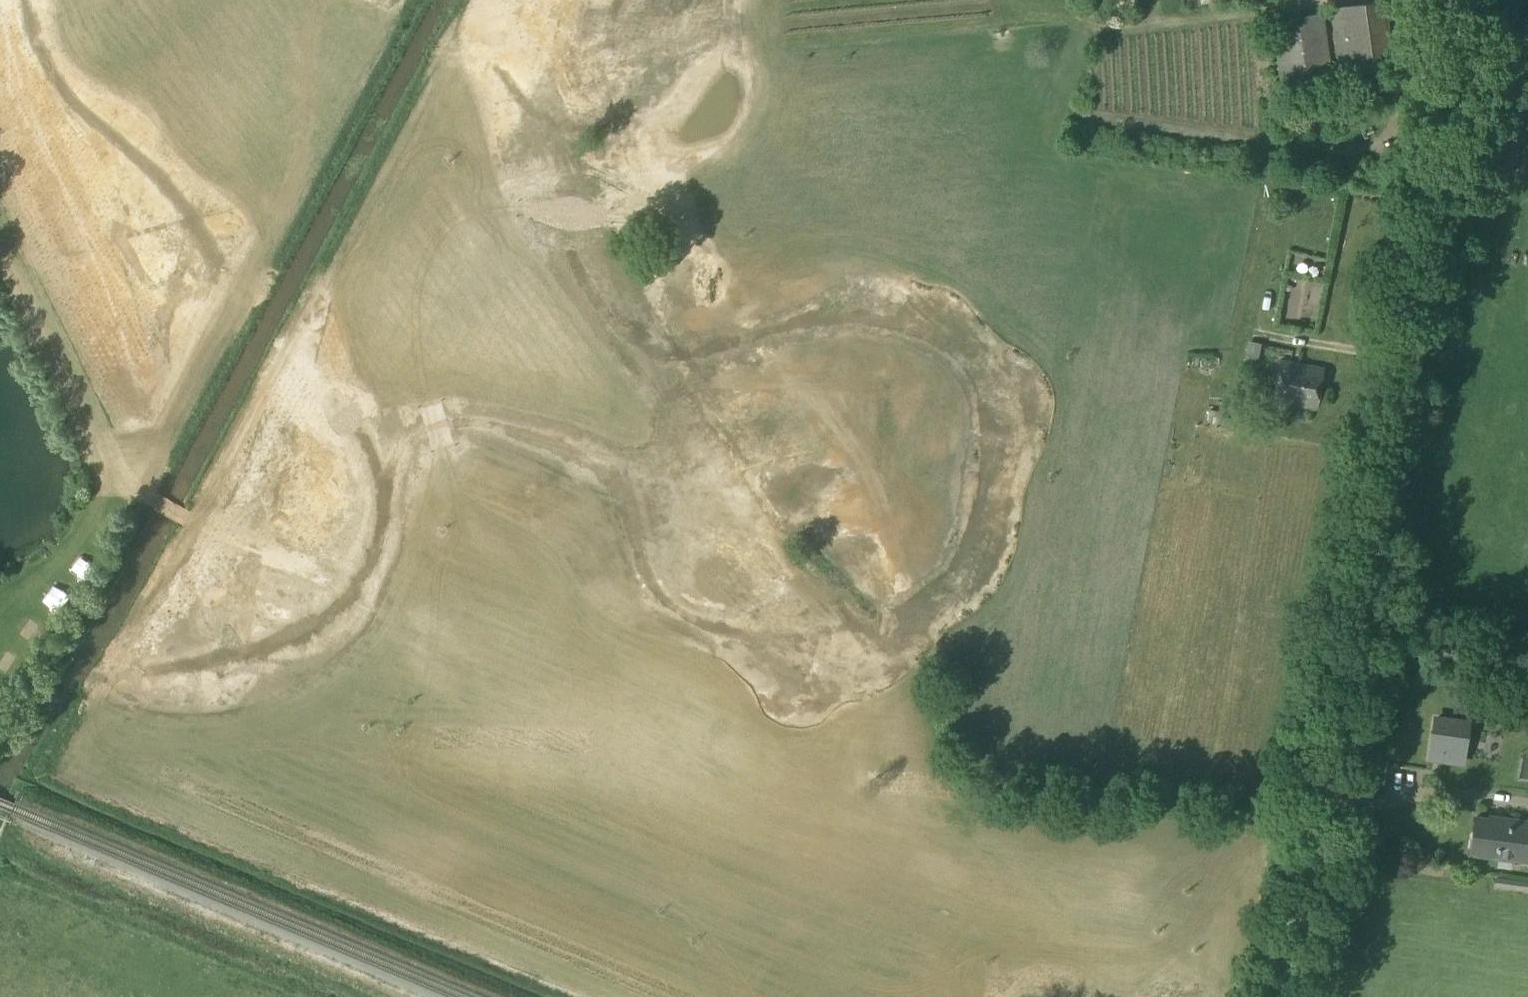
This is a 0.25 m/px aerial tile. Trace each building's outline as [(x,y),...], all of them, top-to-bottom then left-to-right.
[(1340,72),(1392,65),(1383,2),(1331,9),(1340,72)] [(1282,99),(1333,93),(1323,13),(1271,19),(1282,99)] [(1395,79),(1397,72),(1388,70),(1387,78),(1359,72),(1353,97),(1393,106),(1399,80),(1395,79)] [(1317,409),(1324,368),(1280,360),(1273,402),(1317,409)] [(1470,719),(1433,714),(1426,761),(1464,766),(1470,719)] [(1475,818),(1470,854),(1527,862),(1527,822),(1508,820),(1508,822),(1475,818)]
